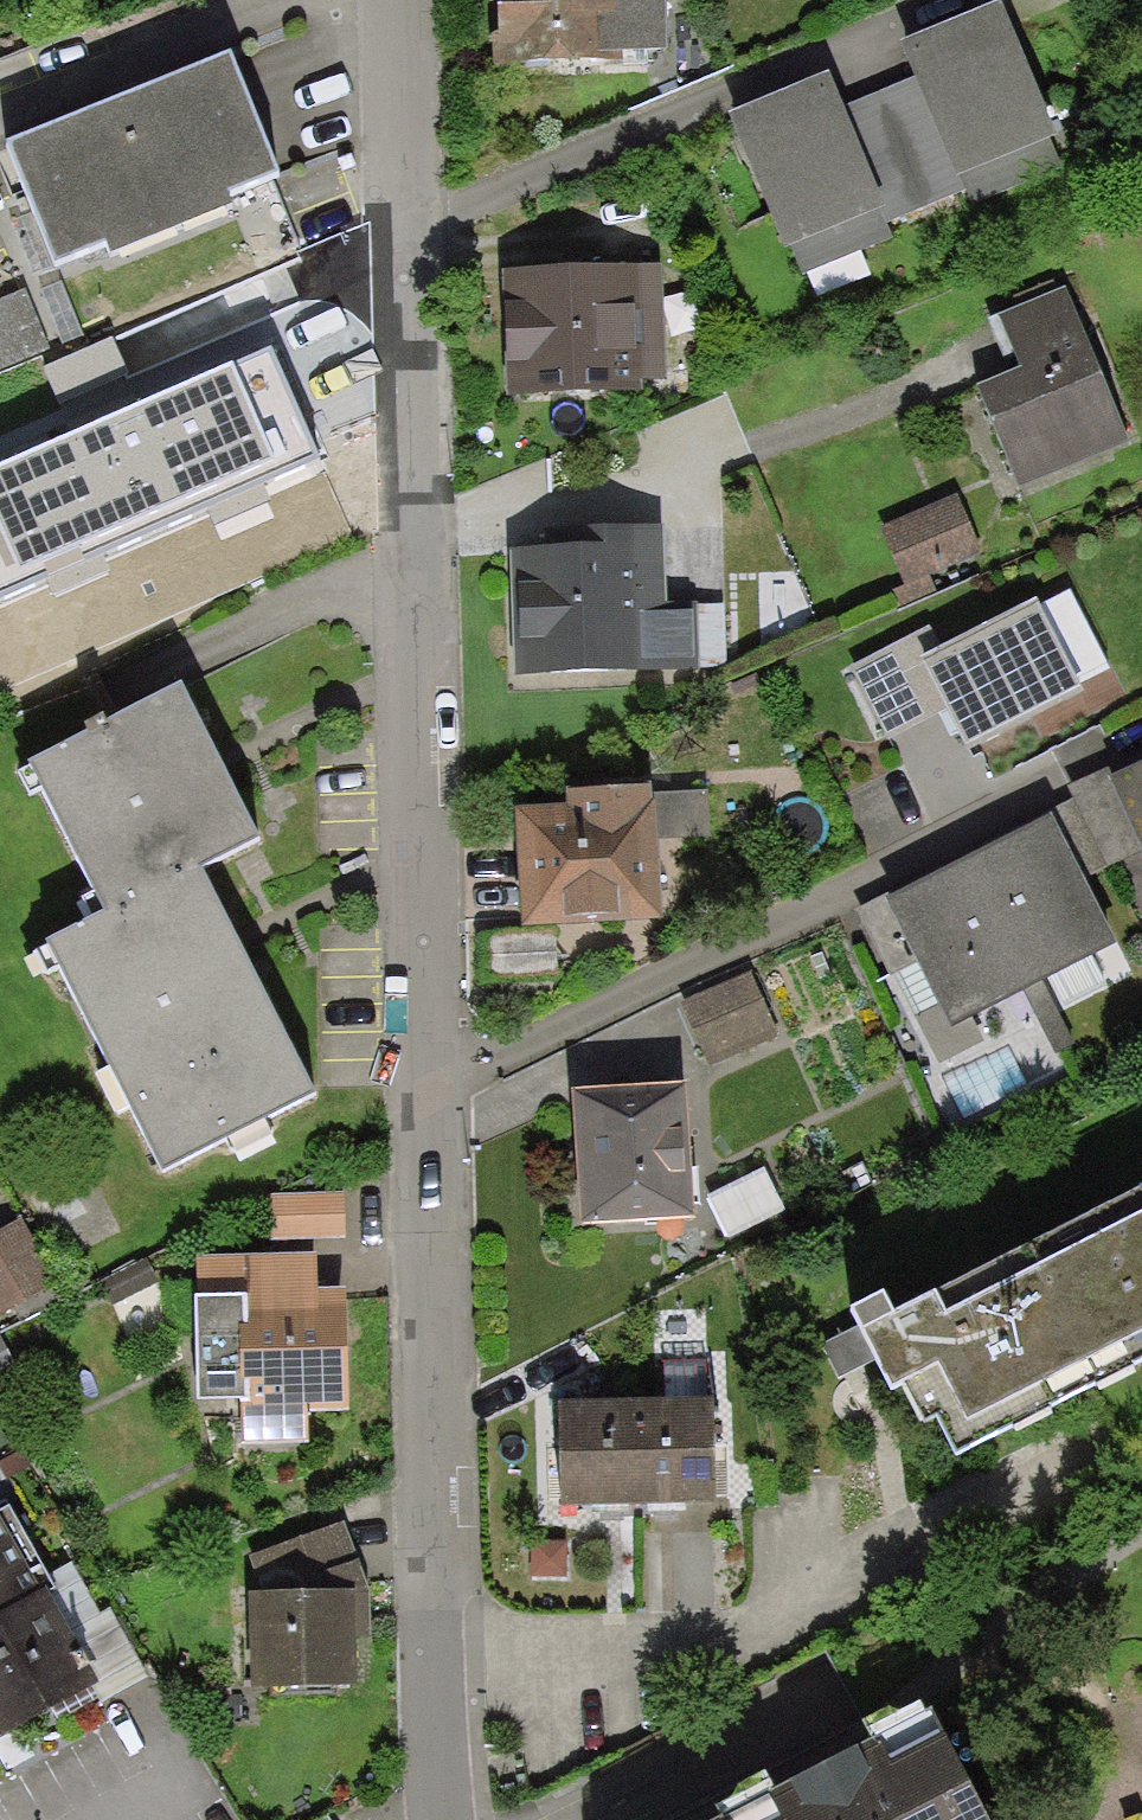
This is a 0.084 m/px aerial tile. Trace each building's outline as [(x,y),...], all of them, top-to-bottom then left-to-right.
[(493,69),(622,65),(622,56),(668,54),(667,0),(491,0),(493,69)] [(1001,5),(903,46),(916,77),(965,192),(971,208),(1062,171),(1050,143),(1058,140),(1001,5)] [(56,275),(107,254),(111,264),(236,213),(230,199),(279,179),(230,57),(4,149),(56,275)] [(830,74),(729,116),(785,251),(792,248),(804,277),(893,240),(887,225),(892,223),(844,107),(830,74)] [(965,192),(916,77),(844,107),(892,223),(965,192)] [(662,268),(503,274),(506,400),(645,394),(645,383),(666,381),(662,268)] [(1131,442),(1064,288),(998,317),(1021,369),(976,389),(1020,490),(1131,442)] [(26,290),(0,302),(0,383),(21,436),(58,417),(49,393),(67,387),(26,290)] [(320,304),(208,307),(211,403),(322,401),(320,304)] [(878,527),(903,588),(891,593),(899,611),(937,595),(929,577),(982,555),(956,494),(878,527)] [(511,552),(516,679),(696,672),(693,602),(669,603),(666,528),(543,533),(544,551),(511,552)] [(941,651),(919,662),(945,711),(966,755),(1083,696),(1036,604),(941,651)] [(941,651),(930,628),(850,669),(887,741),(945,711),(919,662),(941,651)] [(30,768),(105,919),(200,872),(259,843),(183,692),(30,768)] [(1141,765),(1141,755),(1068,789),(1074,801),(1049,812),(1052,819),(1081,881),(1140,854),(1107,781),(1141,765)] [(1107,781),(1141,853),(1141,765),(1107,781)] [(650,789),(567,793),(568,810),(515,813),(521,932),(662,924),(655,803),(651,803),(650,789)] [(1052,819),(970,860),(1035,988),(1117,946),(1081,881),(1052,819)] [(951,1031),(1035,988),(970,860),(902,895),(886,903),(917,963),(951,1031)] [(200,872),(105,919),(47,947),(161,1177),(314,1101),(200,872)] [(886,903),(902,895),(899,890),(857,911),(891,977),(917,963),(886,903)] [(751,974),(682,1005),(709,1066),(779,1035),(751,974)] [(686,1087),(572,1093),(580,1228),(694,1221),(686,1087)] [(893,1323),(883,1304),(850,1320),(891,1399),(903,1392),(923,1431),(936,1424),(956,1464),(1012,1435),(1015,1439),(1050,1421),(1048,1416),(1141,1368),(1141,1195),(893,1323)] [(344,1237),(343,1196),(272,1197),(273,1238),(344,1237)] [(0,1230),(0,1318),(59,1287),(23,1219),(0,1230)] [(318,1255),(198,1258),(199,1299),(194,1299),(197,1404),(243,1403),(244,1445),(307,1444),(306,1414),(349,1413),(346,1290),(319,1291),(318,1255)] [(635,1404),(637,1510),(716,1508),(714,1402),(635,1404)] [(637,1510),(635,1404),(558,1406),(561,1512),(637,1510)] [(0,1520),(0,1742),(99,1688),(46,1592),(41,1594),(0,1520)] [(249,1557),(267,1596),(370,1594),(345,1524),(249,1557)] [(267,1596),(250,1596),(252,1689),(357,1687),(356,1640),(371,1640),(370,1594),(267,1596)] [(718,1819),(984,1819),(931,1714),(718,1819)]
